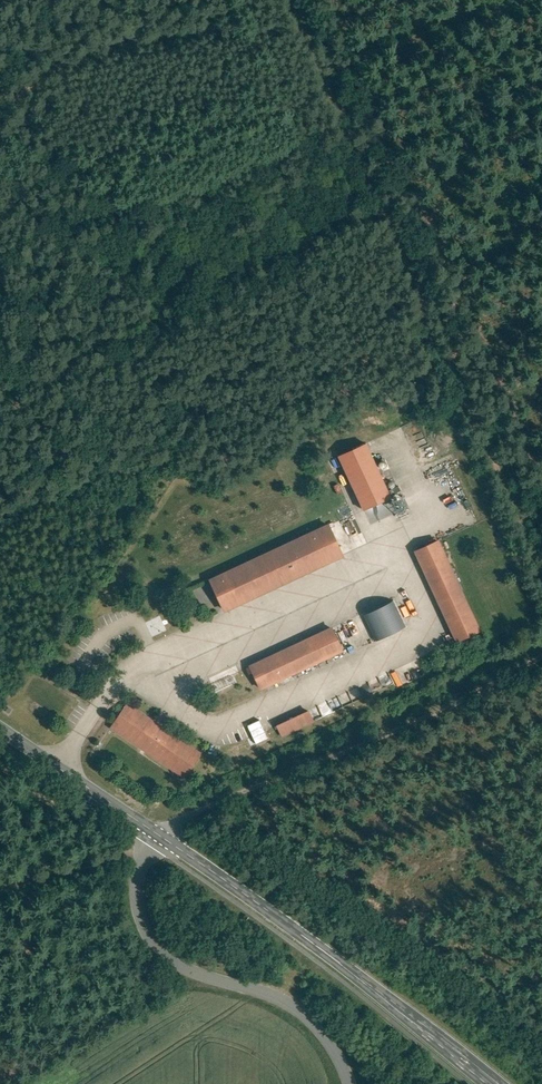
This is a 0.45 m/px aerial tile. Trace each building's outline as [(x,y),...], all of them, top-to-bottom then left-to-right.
[(338,456),(363,511),(391,497),(366,442),(338,456)] [(327,526),(208,582),(223,615),(343,560),(327,526)] [(438,540),(413,551),(455,643),(480,631),(438,540)] [(392,602),(364,616),(375,642),(405,627),(392,602)] [(249,667),(260,691),(343,653),(331,629),(249,667)] [(419,658),(413,660),(418,676),(424,674),(419,658)] [(110,728),(183,778),(201,752),(127,702),(110,728)] [(276,729),(280,738),(313,723),(309,714),(276,729)] [(259,720),(247,725),(255,743),(267,738),(259,720)]
